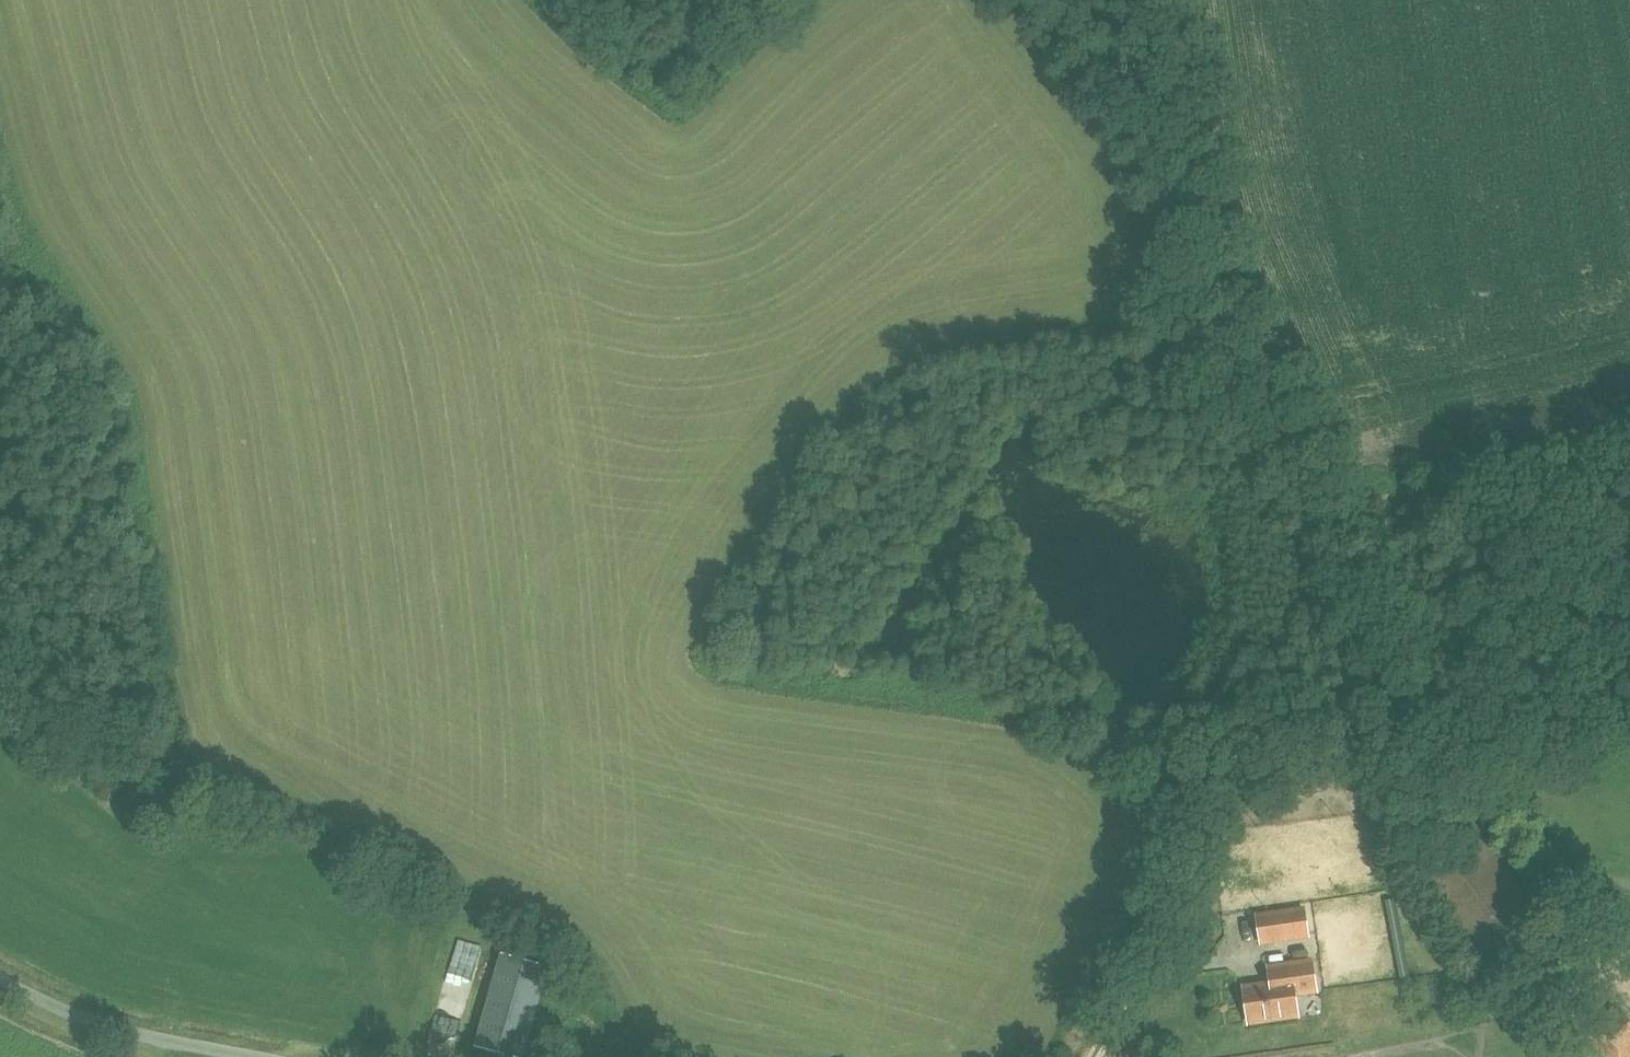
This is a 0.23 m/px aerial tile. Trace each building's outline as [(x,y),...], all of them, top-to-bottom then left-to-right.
[(1309,935),(1305,909),(1257,916),(1261,942),(1309,935)] [(502,955),(475,1048),(505,1056),(523,1056),(549,969),(502,955)] [(1267,967),(1270,984),(1245,988),(1250,1022),(1298,1016),(1295,993),(1317,990),(1312,961),(1282,966),(1267,967)]
